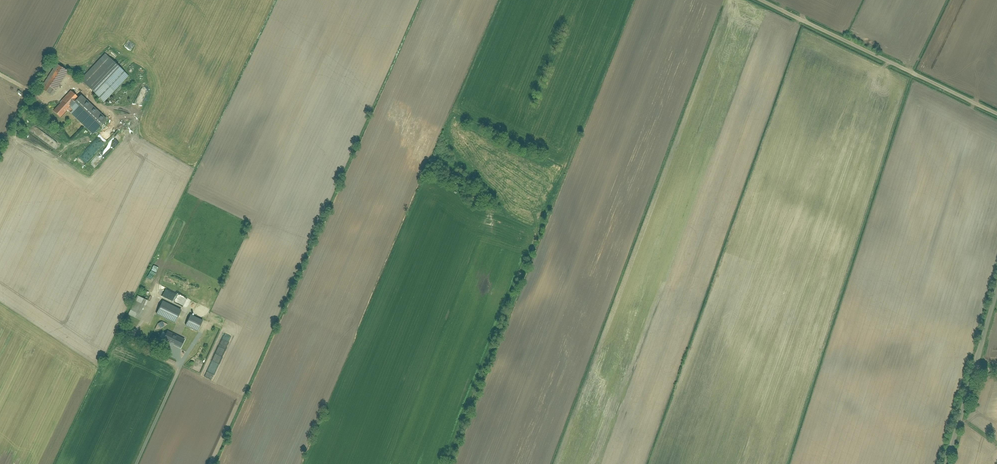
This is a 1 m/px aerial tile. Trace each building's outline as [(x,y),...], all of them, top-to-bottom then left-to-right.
[(106,55),(81,80),(104,103),(129,77),(106,55)] [(57,65),(41,89),(53,97),(69,72),(57,65)] [(60,118),(69,109),(73,113),(72,115),(94,135),(108,120),(83,96),(77,103),(75,102),(78,98),(71,92),(53,111),(60,118)] [(138,296),(129,316),(139,321),(149,301),(138,296)] [(189,320),(185,330),(197,336),(202,325),(189,320)] [(167,332),(164,340),(181,348),(184,340),(167,332)] [(158,335),(157,338),(152,336),(150,342),(160,347),(164,337),(158,335)]
